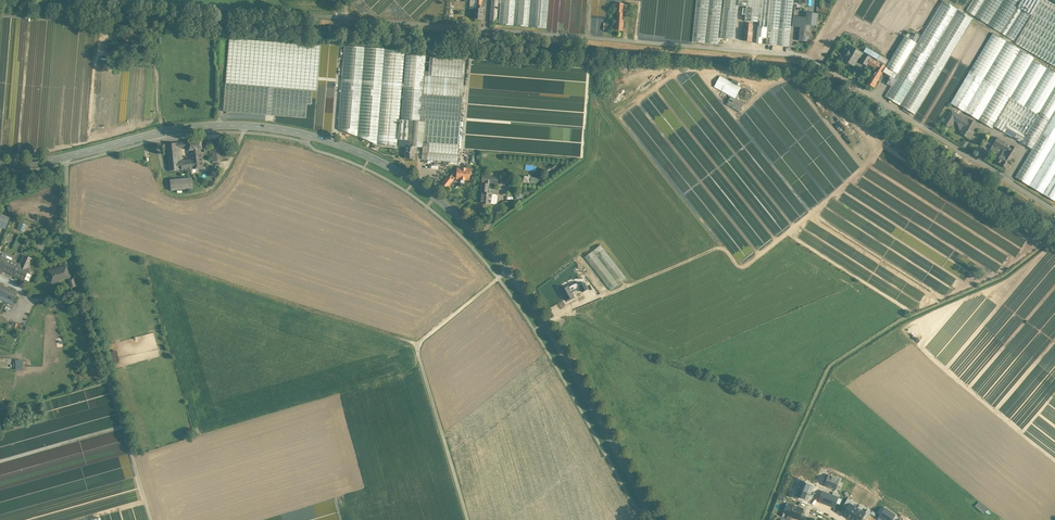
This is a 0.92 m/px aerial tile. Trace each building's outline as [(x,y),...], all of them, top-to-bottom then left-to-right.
[(445,21),(453,21),(454,0),(447,0),(445,21)] [(489,21),(496,22),(497,9),(498,9),(499,7),(498,7),(498,3),(498,0),(491,0),(489,21)] [(498,3),(500,3),(498,25),(546,28),(548,0),(498,0),(498,3)] [(692,42),(718,44),(722,0),(697,0),(692,42)] [(720,38),(735,40),(738,6),(739,0),(724,0),(720,38)] [(738,6),(746,7),(745,21),(759,22),(759,18),(761,0),(739,0),(738,6)] [(759,18),(766,18),(768,0),(761,0),(759,18)] [(765,44),(789,46),(793,0),(770,0),(765,44)] [(885,17),(893,23),(907,0),(895,0),(885,17)] [(894,23),(903,29),(921,0),(909,0),(894,23)] [(904,29),(910,33),(930,0),(921,0),(904,29)] [(908,38),(916,43),(942,1),(942,0),(931,0),(909,36),(908,38)] [(966,11),(974,16),(984,0),(972,0),(966,11)] [(974,16),(987,24),(1002,0),(984,0),(974,16)] [(988,25),(1001,33),(1017,6),(1019,3),(1015,0),(1003,0),(988,25)] [(1045,0),(1041,0),(1032,15),(1031,17),(1015,43),(1054,67),(1054,6),(1045,0)] [(1020,3),(1019,3),(1017,6),(1030,14),(1032,15),(1041,0),(1021,0),(1020,3)] [(481,2),(476,1),(476,9),(474,8),(473,19),(481,19),(482,8),(481,7),(481,2)] [(917,44),(905,63),(920,72),(958,10),(943,1),(917,44)] [(1017,6),(1001,33),(1005,35),(1022,9),(1017,6)] [(1022,9),(1005,35),(1014,41),(1025,22),(1030,14),(1022,9)] [(920,72),(910,88),(900,105),(915,114),(973,18),(958,10),(920,72)] [(622,13),(617,13),(617,20),(615,20),(614,30),(622,31),(623,20),(621,20),(622,13)] [(807,19),(798,19),(797,24),(800,24),(799,41),(808,42),(810,25),(816,25),(817,14),(807,13),(807,19)] [(766,18),(759,18),(759,22),(757,37),(765,38),(766,26),(767,26),(767,25),(766,25),(766,18)] [(883,20),(866,47),(873,51),(889,23),(883,20)] [(752,24),(747,23),(746,31),(745,30),(744,41),(752,41),(753,31),(751,31),(752,24)] [(890,24),(874,51),(883,57),(899,29),(890,24)] [(900,30),(883,57),(890,61),(906,34),(900,30)] [(1034,58),(992,33),(969,73),(1011,98),(1033,60),(1034,58)] [(890,61),(887,65),(877,59),(876,61),(879,63),(886,67),(898,74),(905,63),(917,44),(916,43),(908,38),(909,36),(906,34),(890,61)] [(320,45),(229,38),(225,83),(312,90),(317,91),(320,45)] [(364,47),(344,46),(338,129),(357,136),(364,47)] [(850,46),(847,51),(849,52),(847,55),(846,55),(844,60),(846,61),(847,63),(849,65),(851,64),(853,66),(858,57),(862,59),(864,54),(861,52),(850,46)] [(385,49),(364,47),(357,136),(377,145),(385,49)] [(873,51),(866,47),(864,51),(877,59),(887,65),(890,61),(883,57),(874,51),(873,51)] [(404,50),(385,49),(377,145),(397,146),(397,139),(398,134),(401,87),(402,83),(404,50)] [(400,128),(408,128),(409,121),(420,121),(424,71),(425,56),(424,56),(406,54),(403,84),(403,87),(400,123),(399,123),(399,124),(400,124),(400,128)] [(871,58),(865,54),(864,54),(862,59),(860,61),(867,65),(868,64),(868,63),(871,58)] [(466,59),(430,56),(429,71),(428,76),(464,79),(466,59)] [(876,61),(871,58),(868,63),(868,64),(876,68),(879,63),(876,61)] [(1011,98),(1012,99),(1030,110),(1031,111),(1039,115),(1040,113),(1050,119),(1054,111),(1054,73),(1033,60),(1011,98)] [(877,69),(874,75),(872,74),(867,83),(874,87),(879,78),(883,72),(886,67),(879,63),(876,68),(877,69)] [(920,72),(905,63),(898,74),(891,86),(885,97),(900,105),(910,88),(920,72)] [(898,74),(886,67),(883,72),(891,77),(887,83),(891,86),(898,74)] [(420,121),(409,121),(408,128),(407,140),(412,140),(412,147),(416,147),(423,147),(423,143),(423,142),(425,120),(425,118),(427,96),(427,94),(428,79),(428,76),(429,71),(424,71),(420,121)] [(1011,98),(969,73),(950,103),(992,129),(1011,98)] [(741,87),(720,76),(714,87),(735,98),(741,87)] [(464,82),(428,79),(427,94),(463,96),(464,82)] [(312,90),(225,83),(223,111),(306,118),(307,104),(311,104),(312,90)] [(462,99),(427,96),(425,118),(461,121),(462,99)] [(744,104),(730,96),(726,104),(740,112),(744,104)] [(1012,99),(995,127),(1022,143),(1039,115),(1031,111),(1019,131),(1017,130),(1030,110),(1012,99)] [(723,108),(721,108),(721,120),(723,120),(736,135),(737,134),(736,132),(740,132),(739,125),(724,107),(723,108)] [(958,114),(952,110),(943,123),(950,127),(954,121),(958,114)] [(1015,177),(1043,194),(1054,175),(1054,111),(1050,119),(1032,149),(1015,177)] [(1039,115),(1022,143),(1032,149),(1050,119),(1040,113),(1039,115)] [(973,123),(958,114),(954,121),(958,123),(958,122),(963,125),(961,131),(961,132),(960,133),(968,138),(974,129),(975,130),(979,125),(973,121),(973,123)] [(460,123),(425,120),(423,142),(459,145),(460,123)] [(408,128),(400,128),(400,134),(399,139),(399,140),(406,140),(407,140),(408,128)] [(750,151),(742,142),(743,146),(739,150),(741,146),(739,144),(740,143),(738,141),(737,138),(740,140),(742,137),(737,138),(735,142),(733,146),(735,146),(733,150),(737,150),(739,152),(738,151),(744,149),(744,146),(752,155),(753,155),(752,150),(756,149),(757,150),(757,147),(753,144),(749,145),(752,146),(753,145),(750,151)] [(1004,150),(997,162),(1007,168),(1014,157),(1012,156),(1017,149),(1011,145),(997,137),(994,144),(1004,150)] [(201,140),(188,141),(188,142),(189,147),(189,150),(201,149),(202,149),(202,148),(201,140)] [(399,140),(399,146),(406,147),(405,158),(404,158),(415,159),(415,150),(416,151),(416,147),(412,147),(412,140),(407,140),(406,140),(399,140)] [(177,143),(167,144),(169,171),(179,170),(179,164),(179,163),(177,148),(177,143)] [(459,146),(428,144),(428,151),(458,153),(459,146)] [(220,146),(211,147),(213,161),(222,161),(220,146)] [(201,149),(189,150),(190,159),(183,160),(179,161),(179,163),(179,164),(179,170),(203,168),(202,152),(201,149)] [(458,155),(428,153),(427,160),(457,162),(458,155)] [(453,173),(449,178),(452,180),(455,177),(456,177),(456,178),(461,179),(460,182),(464,183),(464,179),(469,179),(469,175),(471,175),(471,170),(457,168),(457,173),(453,173)] [(497,176),(487,175),(487,176),(483,175),(482,181),(487,182),(486,184),(489,185),(489,182),(496,183),(497,176)] [(1043,194),(1054,201),(1054,175),(1043,194)] [(447,176),(442,183),(447,188),(453,181),(452,180),(449,178),(447,176)] [(192,178),(170,180),(171,191),(193,188),(192,178)] [(486,184),(482,184),(481,194),(480,203),(494,204),(495,203),(496,195),(495,194),(488,193),(489,185),(486,184)] [(0,215),(0,226),(5,228),(9,218),(0,215)] [(27,225),(20,222),(17,229),(24,232),(27,225)] [(626,278),(600,245),(584,257),(610,290),(626,278)] [(7,256),(7,255),(6,254),(5,255),(3,254),(2,254),(1,257),(0,256),(0,272),(2,272),(3,270),(14,274),(18,264),(11,261),(12,259),(12,258),(7,256)] [(24,255),(22,261),(21,260),(19,265),(18,264),(14,274),(24,279),(29,282),(32,275),(27,273),(29,269),(28,269),(33,259),(24,255)] [(61,268),(49,272),(52,282),(69,277),(66,266),(61,268)] [(579,286),(577,282),(560,291),(565,300),(573,296),(572,292),(580,288),(579,286)] [(585,283),(579,286),(580,288),(582,292),(588,289),(585,283)] [(0,284),(0,285),(0,295),(4,297),(14,301),(18,292),(0,284)] [(14,301),(4,297),(2,300),(12,305),(14,301)] [(115,362),(120,360),(117,350),(112,352),(115,362)] [(830,474),(825,485),(838,490),(842,479),(830,474)] [(839,497),(822,491),(819,501),(835,507),(839,497)] [(979,501),(975,506),(983,513),(987,508),(979,501)] [(803,509),(790,504),(788,512),(787,514),(793,516),(800,519),(803,509)] [(787,514),(788,512),(784,511),(782,517),(791,519),(793,516),(787,514)]
